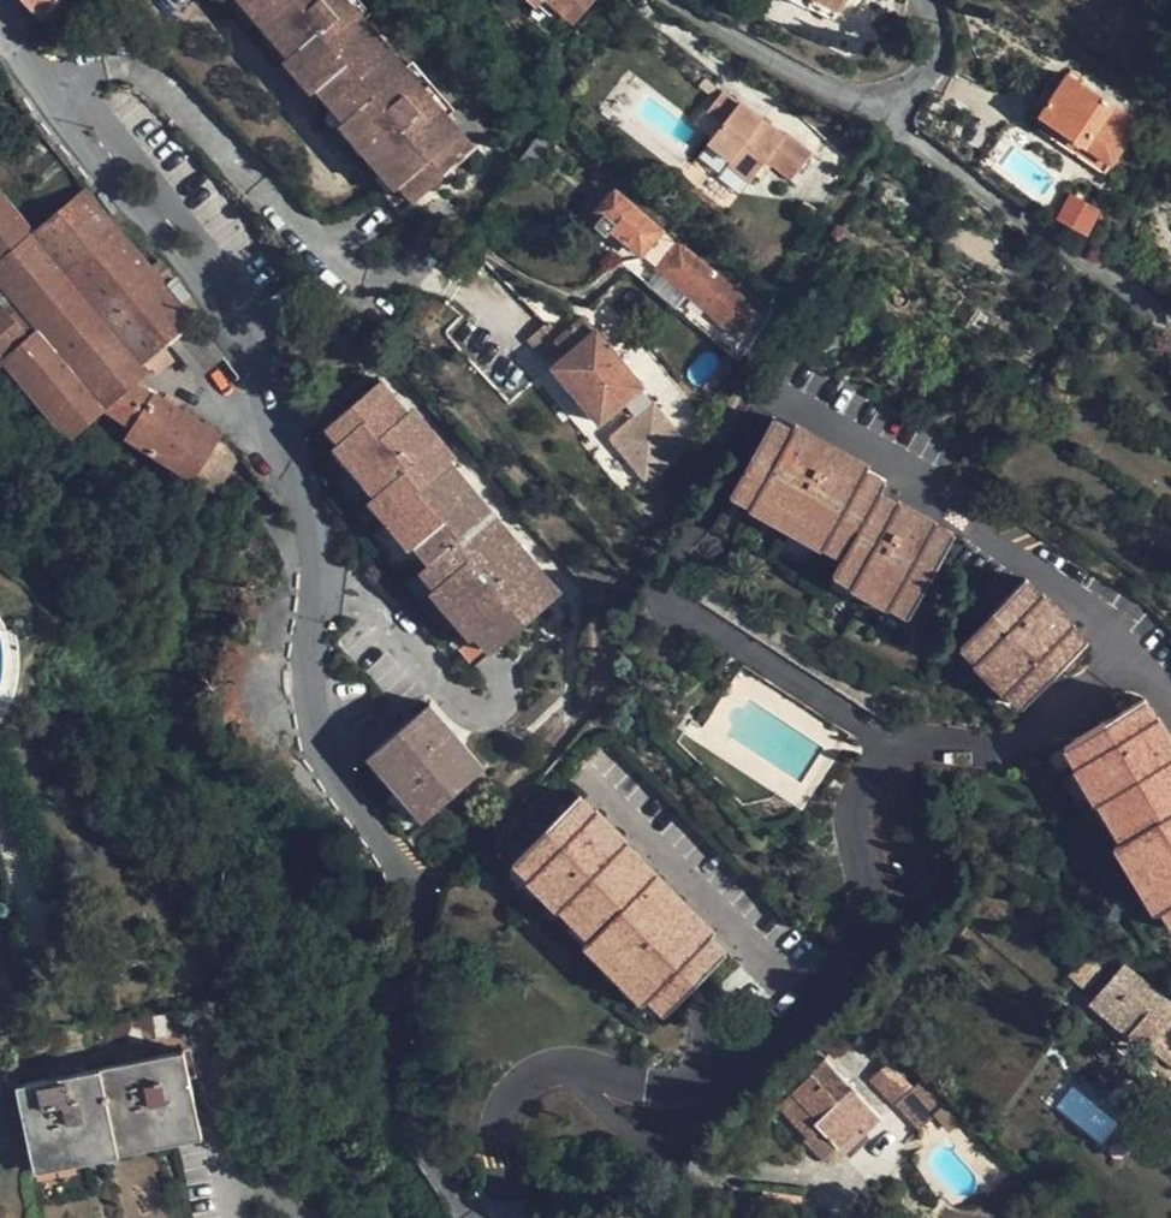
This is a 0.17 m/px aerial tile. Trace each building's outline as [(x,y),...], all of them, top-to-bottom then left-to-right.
[(42,17),(60,0),(26,0),(42,17)] [(288,57),(292,54),(297,50),(253,0),(239,0),(288,57)] [(292,54),(321,87),(326,83),(352,115),(347,118),(404,183),(408,180),(423,196),(478,148),(349,0),(253,0),(297,50),(292,54)] [(558,6),(551,0),(533,0),(551,16),(558,6)] [(558,6),(574,20),(590,0),(551,0),(558,6)] [(839,9),(821,0),(792,0),(833,22),(839,9)] [(839,9),(844,0),(821,0),(839,9)] [(312,95),(317,91),(321,87),(292,54),(288,57),(283,62),(312,95)] [(1083,146),(1076,156),(1106,175),(1129,141),(1114,132),(1126,115),(1068,77),(1042,118),(1083,146)] [(706,79),(700,87),(712,97),(718,89),(706,79)] [(321,87),(317,91),(344,122),(347,118),(352,115),(326,83),(321,87)] [(732,160),(729,165),(751,182),(768,161),(793,182),(813,155),(787,135),(785,139),(741,103),(740,105),(725,92),(709,112),(724,125),(709,143),(732,160)] [(395,191),(400,187),(404,183),(347,118),(344,122),(339,126),(395,191)] [(1034,128),(1076,156),(1083,146),(1042,118),(1034,128)] [(548,130),(522,164),(531,172),(557,137),(548,130)] [(721,175),(729,165),(732,160),(709,143),(698,158),(721,175)] [(404,183),(400,187),(414,203),(423,196),(408,180),(404,183)] [(37,232),(0,187),(0,261),(37,232)] [(616,191),(598,212),(603,218),(597,227),(607,236),(612,231),(643,256),(662,231),(616,191)] [(37,232),(0,261),(0,362),(3,359),(71,439),(105,410),(135,427),(128,439),(195,480),(221,435),(136,384),(153,368),(159,374),(181,355),(172,344),(197,323),(196,322),(86,192),(37,231),(37,232)] [(1087,237),(1102,210),(1069,193),(1055,220),(1087,237)] [(681,247),(662,231),(643,256),(660,270),(681,247)] [(681,247),(660,270),(738,334),(758,313),(681,247)] [(584,319),(557,342),(568,355),(554,368),(600,425),(642,388),(584,319)] [(550,370),(554,368),(568,355),(557,342),(546,330),(529,345),(550,370)] [(347,437),(342,442),(383,490),(377,496),(418,543),(421,540),(437,557),(429,564),(406,584),(476,669),(563,594),(383,382),(335,423),(347,437)] [(758,495),(756,498),(830,540),(832,538),(849,547),(843,558),(840,564),(914,607),(954,535),(882,493),(888,482),(775,419),(737,484),(758,495)] [(327,430),(339,444),(342,442),(347,437),(335,423),(327,430)] [(244,448),(221,435),(195,480),(218,493),(244,448)] [(342,442),(339,444),(334,450),(375,497),(377,496),(383,490),(342,442)] [(752,506),(756,498),(758,495),(737,484),(731,495),(752,506)] [(410,550),(413,547),(418,543),(377,496),(375,497),(368,503),(410,550)] [(824,551),(826,548),(830,540),(756,498),(752,506),(750,509),(824,551)] [(826,548),(843,558),(849,547),(832,538),(830,540),(826,548)] [(413,547),(429,564),(437,557),(421,540),(418,543),(413,547)] [(908,616),(914,607),(840,564),(835,575),(908,616)] [(969,637),(1029,698),(1088,641),(1027,580),(969,637)] [(1022,706),(1029,698),(969,637),(960,646),(1022,706)] [(1166,906),(1170,903),(1170,743),(1145,699),(1076,742),(1087,759),(1084,761),(1106,797),(1109,795),(1132,836),(1126,839),(1166,906)] [(377,752),(432,816),(485,770),(430,705),(377,752)] [(1065,748),(1076,766),(1084,761),(1087,759),(1076,742),(1065,748)] [(423,824),(432,816),(377,752),(368,759),(423,824)] [(1095,804),(1098,802),(1106,797),(1084,761),(1076,766),(1073,768),(1095,804)] [(1106,797),(1098,802),(1122,842),(1126,839),(1132,836),(1109,795),(1106,797)] [(593,936),(651,996),(658,990),(674,1007),(727,954),(637,863),(642,859),(581,797),(524,855),(539,871),(536,873),(565,901),(567,900),(599,930),(593,936)] [(1154,913),(1162,909),(1166,906),(1126,839),(1122,842),(1115,847),(1154,913)] [(515,863),(530,878),(536,873),(539,871),(524,855),(515,863)] [(557,910),(560,908),(565,901),(536,873),(530,878),(527,880),(557,910)] [(560,908),(590,938),(593,936),(599,930),(567,900),(565,901),(560,908)] [(1166,906),(1162,909),(1170,925),(1170,903),(1166,906)] [(643,1005),(650,999),(651,996),(593,936),(590,938),(585,944),(643,1005)] [(1092,1004),(1129,1036),(1138,1025),(1170,1051),(1170,1050),(1170,1006),(1123,967),(1092,1004)] [(666,1014),(674,1007),(658,990),(651,996),(650,999),(666,1014)] [(35,1164),(200,1128),(183,1053),(20,1090),(35,1164)] [(826,1061),(790,1098),(815,1124),(838,1147),(859,1126),(865,1133),(880,1119),(826,1061)] [(923,1083),(898,1105),(920,1130),(946,1107),(923,1083)] [(1072,1093),(1060,1110),(1101,1140),(1113,1123),(1072,1093)] [(805,1133),(815,1124),(790,1098),(780,1108),(805,1133)] [(202,1139),(200,1128),(35,1164),(37,1174),(202,1139)]
